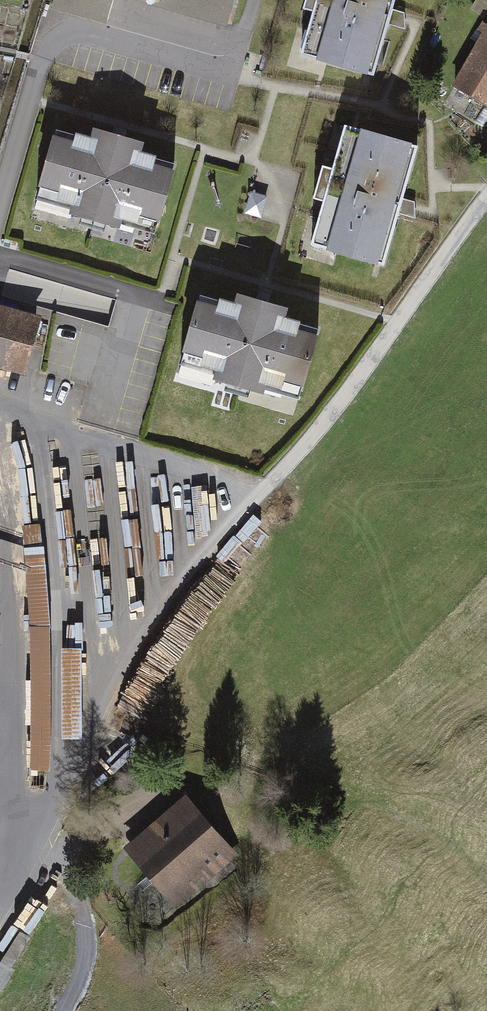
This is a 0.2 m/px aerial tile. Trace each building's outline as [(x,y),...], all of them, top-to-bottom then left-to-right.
[(409,0),(319,0),(314,18),(324,21),(312,63),(385,84),(409,0)] [(456,93),(486,111),(486,40),(456,93)] [(189,166),(156,157),(159,148),(98,131),(96,140),(61,130),(39,208),(166,244),(189,166)] [(387,273),(420,153),(345,132),(333,175),(323,172),(313,208),(323,211),(311,252),(387,273)] [(320,334),(300,328),(302,320),(242,303),(239,312),(204,302),(183,378),(299,410),(320,334)] [(0,312),(0,373),(35,381),(47,333),(49,324),(0,312)] [(252,515),(178,597),(199,616),(274,535),(252,515)] [(56,734),(85,733),(83,618),(76,618),(76,642),(52,642),(50,547),(28,547),(31,764),(57,763),(56,734)] [(170,610),(124,707),(152,720),(197,622),(170,610)] [(241,861),(192,802),(131,854),(180,912),(241,861)]
